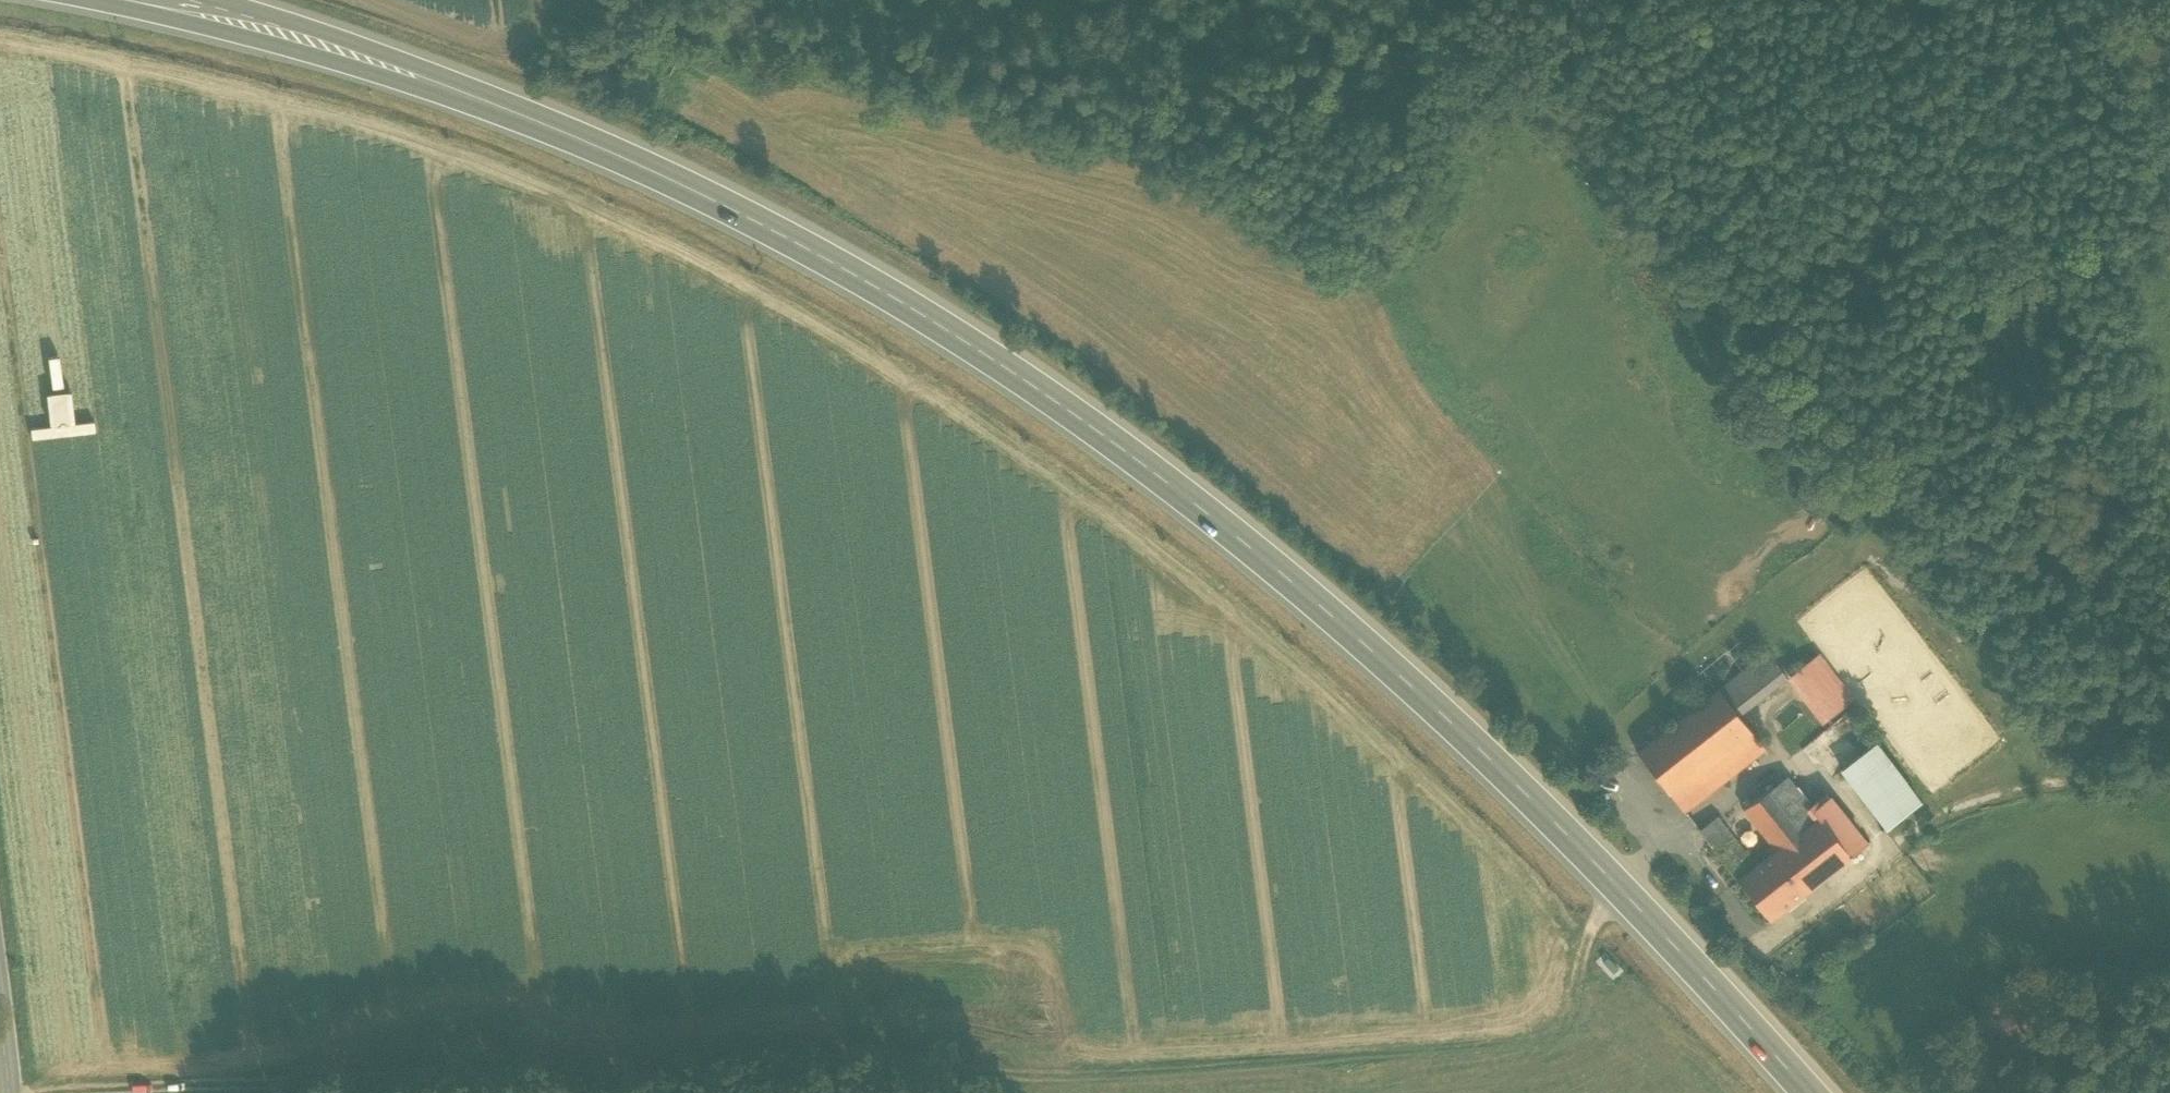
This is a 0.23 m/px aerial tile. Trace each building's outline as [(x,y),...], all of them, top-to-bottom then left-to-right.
[(1766,654),(1636,753),(1683,811),(1765,750),(1739,716),(1787,680),(1766,654)] [(1815,657),(1792,675),(1825,720),(1848,700),(1815,657)] [(1875,744),(1841,769),(1886,828),(1919,802),(1875,744)] [(1770,855),(1801,895),(1866,845),(1825,794),(1810,806),(1786,779),(1744,809),(1775,849),(1770,855)] [(1748,871),(1756,866),(1717,818),(1698,832),(1724,864),(1738,856),(1748,871)] [(1724,864),(1769,920),(1801,895),(1770,855),(1756,866),(1748,871),(1738,856),(1724,864)]
